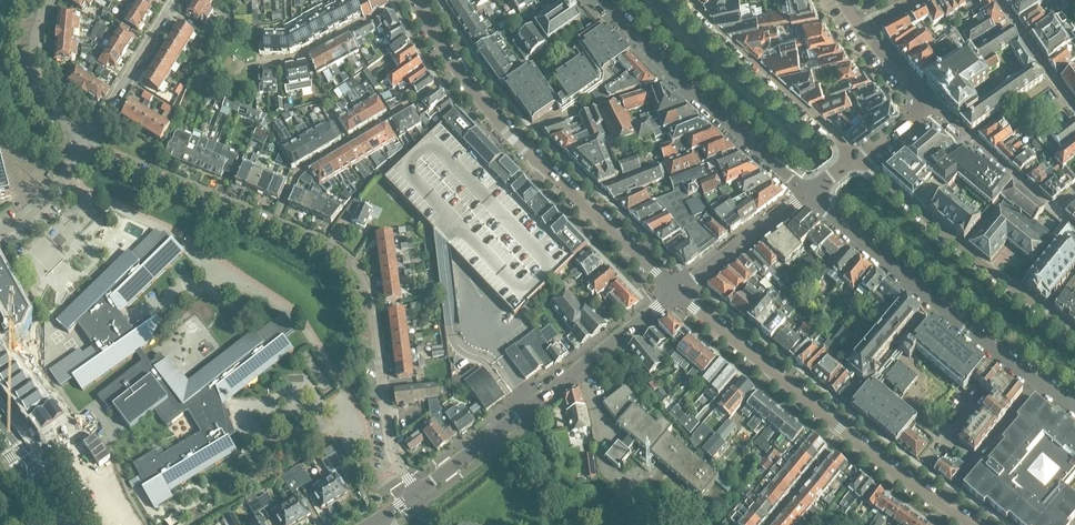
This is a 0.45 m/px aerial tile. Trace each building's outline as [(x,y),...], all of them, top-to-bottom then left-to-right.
[(91,0),(68,0),(82,9),(86,3),(89,6),(92,1),(91,0)] [(130,4),(127,8),(145,20),(151,9),(137,0),(133,6),(130,4)] [(137,0),(151,9),(157,0),(137,0)] [(210,0),(194,0),(192,3),(210,14),(213,10),(209,7),(213,2),(210,0)] [(361,18),(351,0),(341,6),(351,23),(361,18)] [(366,1),(371,12),(388,3),(386,0),(366,0),(366,1)] [(471,0),(460,0),(449,7),(455,17),(470,7),(469,5),(467,2),(471,0)] [(486,0),(474,0),(475,2),(477,8),(478,13),(483,10),(485,14),(487,13),(491,20),(496,18),(486,0)] [(522,0),(512,0),(517,9),(520,15),(528,11),(526,9),(522,0)] [(526,9),(529,7),(533,14),(538,11),(536,8),(532,0),(522,0),(526,9)] [(542,0),(532,0),(536,8),(544,5),(542,0)] [(715,12),(741,7),(740,0),(703,0),(712,10),(715,12)] [(948,0),(939,0),(934,3),(944,17),(945,18),(953,14),(951,11),(954,9),(948,0)] [(964,0),(948,0),(954,9),(965,1),(964,0)] [(980,14),(994,4),(991,0),(986,0),(978,4),(970,9),(975,17),(980,14)] [(1011,8),(1018,18),(1038,5),(1043,1),(1045,0),(1022,0),(1011,8)] [(818,12),(814,1),(788,5),(790,18),(818,12)] [(470,7),(455,17),(461,26),(476,16),(475,14),(478,13),(477,8),(475,2),(469,5),(470,7)] [(207,19),(210,14),(192,3),(185,14),(199,23),(203,17),(207,19)] [(524,60),(530,56),(580,22),(576,16),(576,15),(571,8),(570,8),(566,3),(511,41),(524,60)] [(929,18),(933,25),(944,17),(934,3),(925,8),(923,9),(929,18)] [(1005,22),(994,4),(980,14),(985,21),(979,24),(986,34),(994,29),(1005,22)] [(782,19),(790,18),(788,5),(780,6),(782,19)] [(1038,5),(1018,18),(1030,34),(1053,17),(1050,12),(1045,15),(1038,5)] [(351,23),(341,6),(331,11),(340,29),(351,23)] [(780,6),(772,8),(774,20),(782,19),(780,6)] [(742,14),(741,7),(715,12),(721,19),(731,28),(758,23),(756,12),(742,14)] [(1067,7),(1061,11),(1065,17),(1071,12),(1067,7)] [(138,30),(145,20),(127,8),(124,13),(127,15),(124,21),(138,30)] [(766,22),(774,20),(772,8),(764,9),(766,22)] [(756,10),(756,12),(758,23),(766,22),(764,9),(756,10)] [(918,25),(929,18),(923,9),(911,14),(918,25)] [(59,10),(58,22),(79,24),(80,18),(75,18),(76,11),(59,10)] [(340,29),(331,11),(321,17),(330,34),(340,29)] [(374,31),(384,26),(387,32),(400,25),(392,11),(380,17),(370,23),(374,31)] [(461,26),(467,35),(482,25),(481,23),(485,22),(478,13),(475,14),(476,16),(461,26)] [(890,41),(918,25),(911,14),(881,31),(890,41)] [(1071,43),(1074,40),(1074,37),(1072,32),(1074,30),(1067,19),(1062,22),(1057,14),(1053,17),(1030,34),(1048,60),(1069,44),(1071,43)] [(511,25),(520,20),(517,15),(508,19),(511,25)] [(799,32),(805,31),(828,25),(821,15),(799,19),(797,22),(799,32)] [(330,34),(321,17),(311,22),(319,38),(320,40),(330,34)] [(898,50),(927,30),(933,25),(929,18),(918,25),(890,41),(898,50)] [(101,30),(103,26),(105,23),(99,19),(97,22),(96,22),(94,27),(101,30)] [(319,38),(311,22),(310,20),(300,26),(309,43),(319,38)] [(467,35),(473,45),(489,35),(486,31),(492,27),(488,20),(485,22),(481,23),(482,25),(467,35)] [(79,30),(79,24),(58,22),(57,34),(73,36),(74,29),(79,30)] [(604,28),(598,22),(579,35),(584,41),(604,28)] [(173,33),(188,43),(194,33),(179,23),(173,33)] [(374,31),(370,23),(351,33),(356,42),(358,47),(365,43),(367,47),(370,45),(366,36),(374,31)] [(958,29),(962,34),(971,29),(967,23),(958,29)] [(739,31),(736,33),(761,54),(770,53),(769,46),(766,44),(770,40),(770,36),(768,24),(739,31)] [(971,29),(962,34),(968,44),(986,34),(979,24),(977,25),(971,29)] [(114,38),(113,38),(128,47),(135,37),(127,33),(129,30),(121,25),(113,37),(114,38)] [(389,52),(391,50),(407,39),(400,25),(387,32),(382,34),(388,45),(386,46),(385,44),(379,48),(380,49),(384,55),(389,52)] [(833,37),(836,35),(832,31),(828,25),(805,31),(808,43),(833,37)] [(103,26),(101,30),(107,34),(109,30),(103,26)] [(309,43),(300,26),(290,31),(299,49),(309,43)] [(101,30),(94,27),(92,30),(90,37),(95,39),(97,37),(101,30)] [(216,34),(205,28),(202,34),(212,40),(216,34)] [(596,102),(608,98),(604,91),(618,82),(608,70),(614,67),(631,56),(604,28),(584,41),(563,55),(572,67),(553,79),(567,99),(565,101),(567,105),(588,91),(596,102)] [(935,44),(935,43),(909,63),(922,77),(966,46),(954,29),(950,32),(951,34),(945,39),(944,38),(935,44)] [(104,38),(107,34),(101,30),(97,37),(100,39),(102,36),(104,38)] [(932,36),(931,35),(927,30),(898,50),(909,63),(935,43),(941,38),(936,33),(932,36)] [(1017,40),(1010,30),(970,54),(984,74),(998,65),(993,57),(1007,47),(1017,40)] [(299,49),(290,31),(279,37),(289,54),(299,49)] [(167,43),(182,52),(188,43),(173,33),(167,43)] [(57,34),(56,46),(77,48),(77,43),(73,42),(73,36),(57,34)] [(128,47),(113,38),(107,34),(104,38),(111,42),(107,49),(122,58),(124,55),(125,54),(126,52),(127,51),(128,47)] [(355,55),(358,52),(349,34),(341,38),(351,57),(355,65),(359,63),(355,55)] [(838,39),(836,35),(833,37),(808,43),(811,53),(817,51),(843,45),(838,39)] [(289,54),(279,37),(277,38),(273,39),(276,59),(281,58),(281,59),(289,54)] [(493,40),(492,38),(476,48),(481,56),(502,41),(499,37),(493,40)] [(801,62),(796,43),(795,37),(780,40),(769,46),(770,53),(761,54),(777,69),(801,65),(801,62)] [(351,57),(341,38),(333,43),(343,61),(351,57)] [(276,59),(273,39),(262,40),(264,60),(276,59)] [(389,52),(394,61),(412,48),(407,39),(391,50),(389,52)] [(1025,72),(1034,65),(1017,40),(1007,47),(1025,72)] [(481,56),(487,63),(502,53),(500,50),(506,46),(502,41),(481,56)] [(161,53),(176,62),(182,52),(167,43),(161,53)] [(325,47),(335,65),(343,61),(333,43),(325,47)] [(1048,60),(1056,72),(1074,59),(1074,52),(1069,44),(1048,60)] [(834,57),(850,54),(843,45),(817,51),(819,57),(806,61),(801,62),(801,65),(815,62),(819,61),(827,59),(834,57)] [(76,54),(77,48),(56,46),(55,59),(71,60),(72,53),(76,54)] [(335,65),(325,47),(317,51),(330,76),(331,78),(339,74),(338,72),(335,65)] [(394,61),(397,66),(399,70),(417,57),(415,54),(412,48),(394,61)] [(116,68),(122,58),(107,49),(106,49),(98,62),(106,67),(108,63),(116,68)] [(384,55),(380,49),(376,52),(380,59),(384,56),(384,55)] [(308,56),(311,62),(316,75),(322,72),(327,83),(332,80),(331,78),(330,76),(317,51),(308,56)] [(502,53),(487,63),(492,71),(513,56),(510,52),(504,56),(502,53)] [(155,62),(170,72),(176,62),(161,53),(155,62)] [(969,53),(926,83),(950,108),(958,118),(976,105),(969,94),(989,80),(984,74),(970,54),(969,53)] [(834,57),(838,72),(861,67),(850,54),(834,57)] [(492,71),(497,78),(513,67),(510,64),(516,61),(513,56),(492,71)] [(641,66),(631,56),(614,67),(608,70),(618,82),(620,81),(628,74),(630,76),(641,66)] [(369,66),(378,60),(376,57),(367,63),(369,66)] [(393,88),(399,83),(422,66),(417,57),(399,70),(386,79),(393,88)] [(801,65),(777,69),(798,88),(818,79),(820,79),(817,68),(829,66),(827,59),(819,61),(815,62),(801,65)] [(149,72),(164,81),(170,72),(155,62),(149,72)] [(66,83),(77,89),(86,75),(85,74),(86,74),(85,74),(88,70),(83,67),(82,68),(75,63),(73,66),(68,74),(71,76),(66,83)] [(307,63),(296,65),(299,84),(310,82),(307,63)] [(299,84),(296,65),(284,67),(288,86),(299,84)] [(971,131),(986,120),(1044,79),(1034,65),(1025,72),(976,105),(958,118),(971,131)] [(409,84),(412,88),(429,76),(424,69),(422,66),(399,83),(403,88),(409,84)] [(620,81),(618,82),(604,91),(608,98),(657,82),(641,66),(630,76),(628,74),(620,81)] [(858,81),(873,76),(863,66),(861,67),(838,72),(839,74),(825,77),(830,91),(851,83),(858,81)] [(259,92),(268,92),(268,67),(259,67),(259,92)] [(268,67),(268,92),(276,92),(276,67),(268,67)] [(502,85),(504,85),(518,74),(513,67),(497,78),(502,85)] [(518,74),(504,85),(518,104),(519,103),(532,122),(556,105),(529,67),(518,74)] [(1060,78),(1065,85),(1074,79),(1074,68),(1060,78)] [(111,74),(105,70),(101,76),(107,79),(111,74)] [(351,77),(347,70),(339,74),(343,82),(351,77)] [(164,81),(149,72),(143,82),(158,91),(164,81)] [(97,81),(86,75),(77,89),(80,91),(80,92),(83,93),(84,94),(88,96),(97,81)] [(409,99),(416,94),(433,82),(429,76),(412,88),(405,93),(409,99)] [(861,97),(882,86),(873,76),(858,81),(851,83),(855,90),(858,98),(861,97)] [(378,84),(373,77),(369,80),(373,87),(378,84)] [(352,90),(371,122),(378,117),(369,101),(365,104),(360,97),(362,96),(360,93),(363,92),(359,85),(358,86),(353,78),(345,84),(350,92),(352,90)] [(190,79),(186,86),(197,91),(200,84),(190,79)] [(809,98),(824,93),(818,79),(798,88),(809,98)] [(1065,85),(1070,92),(1074,89),(1074,79),(1065,85)] [(369,101),(378,117),(386,113),(376,97),(366,80),(359,85),(363,92),(365,90),(367,93),(368,92),(373,100),(369,101)] [(97,81),(88,96),(97,102),(101,95),(105,97),(109,89),(97,81)] [(809,98),(826,112),(852,101),(848,93),(855,90),(851,83),(830,91),(824,93),(809,98)] [(350,92),(345,84),(338,88),(344,96),(346,95),(350,92)] [(890,94),(882,86),(861,97),(867,107),(870,106),(890,94)] [(663,87),(649,92),(653,103),(654,105),(656,111),(639,116),(641,123),(658,117),(658,116),(684,107),(663,87)] [(354,110),(363,126),(371,122),(352,90),(350,92),(346,95),(351,103),(352,102),(357,109),(354,110)] [(383,100),(392,96),(388,90),(380,94),(383,100)] [(215,100),(218,93),(211,91),(208,97),(215,100)] [(434,109),(446,100),(440,91),(414,109),(420,120),(426,115),(434,109)] [(653,103),(649,92),(635,97),(638,108),(653,103)] [(218,93),(215,100),(222,103),(225,96),(218,93)] [(876,115),(872,117),(876,123),(898,106),(890,94),(870,106),(876,115)] [(230,108),(234,100),(226,96),(222,105),(230,108)] [(635,97),(634,97),(620,101),(625,113),(625,112),(638,108),(635,97)] [(230,108),(238,111),(241,103),(234,100),(230,108)] [(340,103),(356,131),(363,126),(354,110),(349,113),(345,106),(347,105),(344,100),(340,103)] [(441,118),(448,113),(453,108),(446,100),(434,109),(426,115),(429,120),(437,113),(441,118)] [(121,116),(131,122),(140,108),(130,101),(121,116)] [(620,101),(619,102),(598,109),(604,123),(608,132),(604,134),(603,134),(607,142),(609,146),(636,137),(632,126),(631,125),(625,112),(625,113),(620,101)] [(338,120),(348,135),(356,131),(340,103),(335,106),(338,110),(333,113),(338,120)] [(853,140),(876,123),(872,117),(867,111),(863,114),(858,112),(853,115),(848,105),(827,114),(842,127),(853,140)] [(249,107),(246,114),(258,119),(259,116),(264,118),(266,113),(249,107)] [(697,119),(686,109),(684,107),(658,116),(658,117),(641,123),(632,126),(636,137),(637,140),(653,134),(652,130),(661,127),(663,131),(667,129),(697,119)] [(131,122),(141,129),(150,114),(140,108),(131,122)] [(420,120),(414,109),(406,114),(415,130),(423,125),(420,120)] [(604,123),(598,109),(589,112),(599,137),(603,134),(604,134),(600,125),(604,123)] [(454,279),(450,249),(518,176),(456,111),(419,145),(386,177),(383,179),(403,200),(408,205),(432,231),(439,277),(443,277),(443,281),(454,279)] [(599,137),(589,112),(579,116),(583,126),(588,142),(599,137)] [(289,113),(282,116),(286,122),(292,119),(289,113)] [(141,129),(151,135),(160,120),(150,114),(141,129)] [(317,129),(313,131),(324,149),(332,145),(318,121),(313,114),(309,116),(317,129)] [(415,130),(406,114),(398,119),(407,134),(415,130)] [(583,126),(579,116),(540,130),(549,138),(583,126)] [(318,121),(332,145),(340,140),(329,122),(325,124),(322,119),(318,121)] [(407,134),(398,119),(390,124),(399,139),(403,137),(407,143),(411,141),(407,134)] [(687,138),(710,130),(697,119),(667,129),(663,131),(661,127),(652,130),(653,134),(655,138),(668,133),(672,143),(687,138)] [(1061,149),(1074,138),(1074,122),(1072,119),(1050,135),(1061,149)] [(170,126),(160,120),(151,135),(161,141),(170,126)] [(275,122),(276,124),(300,164),(308,159),(297,141),(293,143),(279,120),(275,122)] [(1001,131),(986,142),(994,150),(1009,138),(1008,136),(1010,134),(1003,125),(1000,120),(995,124),(1001,131)] [(299,126),(316,154),(324,149),(313,131),(309,134),(303,123),(299,126)] [(288,164),(291,169),(300,164),(276,124),(272,127),(281,142),(277,145),(280,151),(288,164)] [(1001,131),(995,124),(979,135),(985,142),(986,142),(1001,131)] [(397,140),(388,125),(380,129),(393,151),(393,152),(395,155),(398,152),(402,148),(400,145),(395,148),(392,143),(397,140)] [(297,141),(308,159),(316,154),(299,126),(295,129),(301,139),(297,141)] [(583,126),(549,138),(564,152),(588,142),(583,126)] [(936,151),(947,141),(932,127),(921,136),(936,151)] [(380,129),(372,134),(381,149),(385,147),(388,153),(386,154),(386,156),(388,159),(395,155),(393,152),(393,151),(380,129)] [(166,155),(174,158),(184,132),(178,130),(175,132),(172,138),(168,137),(166,139),(161,152),(166,154),(166,155)] [(256,130),(254,135),(266,141),(268,136),(256,130)] [(722,140),(720,139),(710,130),(687,138),(672,143),(659,148),(664,160),(674,156),(675,158),(692,152),(691,152),(722,140)] [(1050,136),(1045,130),(1036,137),(1041,144),(1050,136)] [(184,132),(174,158),(181,162),(192,135),(184,132)] [(381,149),(372,134),(364,138),(380,165),(386,162),(383,158),(381,159),(377,152),(381,149)] [(588,142),(564,152),(571,159),(602,144),(607,142),(603,134),(599,137),(588,142)] [(1009,138),(994,150),(1000,155),(1016,141),(1015,140),(1012,136),(1010,134),(1008,136),(1009,138)] [(181,162),(189,165),(200,138),(192,135),(181,162)] [(921,136),(904,151),(920,165),(936,151),(921,136)] [(201,137),(200,138),(189,165),(197,168),(208,140),(201,137)] [(205,171),(216,143),(218,140),(213,138),(212,142),(208,140),(197,168),(205,171)] [(380,165),(364,138),(356,143),(366,159),(369,156),(376,168),(380,165)] [(701,165),(734,151),(722,140),(691,152),(692,152),(701,165)] [(948,190),(952,185),(957,178),(996,209),(1003,201),(999,197),(1011,182),(1010,182),(984,160),(984,159),(982,161),(976,156),(975,157),(969,152),(968,153),(962,148),(955,153),(953,149),(956,146),(954,142),(950,145),(947,141),(936,151),(920,165),(948,190)] [(1016,141),(1000,155),(1006,160),(1021,147),(1016,141)] [(205,171),(213,174),(223,150),(224,146),(216,143),(205,171)] [(366,159),(356,143),(349,147),(367,179),(370,175),(362,161),(366,159)] [(1066,166),(1074,159),(1074,143),(1054,159),(1057,163),(1061,168),(1062,169),(1066,166)] [(571,159),(585,172),(589,176),(599,171),(598,169),(610,163),(602,144),(571,159)] [(617,144),(610,147),(615,159),(622,157),(617,144)] [(367,179),(349,147),(341,152),(350,168),(354,165),(365,182),(367,179)] [(1021,147),(1006,160),(1012,166),(1027,153),(1021,147)] [(223,150),(213,174),(221,177),(224,171),(231,174),(238,157),(223,150)] [(0,151),(0,199),(12,196),(5,171),(0,151)] [(288,164),(280,151),(275,162),(287,167),(288,164)] [(920,165),(904,151),(882,169),(912,197),(927,209),(928,208),(930,210),(946,192),(948,190),(920,165)] [(350,168),(341,152),(333,157),(350,186),(356,182),(352,176),(351,177),(346,170),(350,168)] [(675,158),(663,163),(671,176),(701,165),(692,152),(675,158)] [(705,182),(721,175),(748,164),(736,153),(700,168),(705,182)] [(1027,153),(1012,166),(1017,170),(1020,173),(1020,172),(1021,175),(1024,176),(1028,173),(1038,165),(1033,158),(1029,153),(1028,154),(1027,153)] [(254,167),(255,163),(258,156),(253,154),(248,164),(243,162),(234,182),(245,186),(254,167)] [(355,193),(350,186),(333,157),(325,161),(335,177),(338,175),(342,181),(341,182),(346,189),(347,188),(351,192),(348,194),(350,196),(355,193)] [(636,157),(618,164),(623,175),(640,168),(636,157)] [(335,177),(325,161),(318,166),(329,185),(332,188),(336,186),(331,179),(335,177)] [(255,163),(254,167),(245,186),(256,191),(264,172),(266,168),(255,163)] [(599,171),(589,176),(598,184),(615,178),(610,163),(598,169),(599,171)] [(1038,190),(1052,178),(1055,176),(1054,174),(1061,168),(1057,163),(1050,169),(1032,185),(1038,190)] [(758,173),(748,164),(721,175),(705,182),(699,184),(701,191),(703,196),(717,190),(717,191),(726,187),(729,185),(758,173)] [(1026,179),(1032,185),(1050,169),(1046,164),(1036,172),(1035,171),(1026,179)] [(658,165),(601,187),(614,199),(664,179),(658,165)] [(329,185),(318,166),(308,171),(319,186),(323,184),(327,190),(325,192),(333,196),(338,193),(332,188),(329,185)] [(1066,166),(1062,169),(1061,170),(1072,184),(1074,181),(1074,177),(1066,166)] [(684,189),(699,184),(705,182),(700,168),(678,177),(668,181),(673,193),(684,189)] [(256,191),(267,196),(275,176),(264,172),(256,191)] [(306,172),(299,180),(303,183),(310,186),(312,181),(306,172)] [(717,191),(724,206),(738,199),(738,198),(740,197),(741,200),(746,197),(769,184),(770,183),(758,173),(729,185),(729,186),(726,187),(717,191)] [(278,200),(286,181),(275,176),(267,196),(278,200)] [(530,189),(518,176),(450,249),(452,252),(505,307),(513,316),(535,295),(567,265),(585,247),(578,239),(530,189)] [(1052,178),(1038,190),(1051,201),(1064,191),(1064,190),(1071,184),(1066,179),(1059,185),(1052,178)] [(1052,237),(1043,230),(1033,222),(1044,209),(1011,182),(999,197),(1003,201),(996,209),(969,244),(989,261),(1006,241),(1032,261),(1033,260),(1036,263),(1037,262),(1039,263),(1043,258),(1042,256),(1043,255),(1044,257),(1049,251),(1047,250),(1048,249),(1050,250),(1055,243),(1050,239),(1052,237)] [(306,192),(299,210),(309,214),(319,192),(320,190),(315,184),(312,183),(307,193),(306,192)] [(757,213),(770,204),(782,194),(770,183),(769,184),(746,197),(757,213)] [(684,189),(688,197),(689,196),(690,197),(701,191),(699,184),(684,189)] [(956,188),(957,188),(953,184),(952,185),(946,192),(950,195),(956,188)] [(288,205),(289,205),(299,210),(306,192),(295,187),(288,205)] [(628,213),(650,201),(646,189),(615,201),(628,213)] [(702,254),(706,251),(718,242),(703,229),(698,224),(697,223),(701,220),(706,216),(706,212),(696,200),(693,202),(690,197),(689,196),(688,197),(684,189),(673,193),(656,200),(668,214),(666,215),(674,225),(677,223),(685,229),(688,236),(691,239),(693,243),(702,254)] [(726,211),(724,206),(717,191),(717,190),(703,196),(704,196),(717,222),(729,233),(741,225),(730,208),(726,211)] [(319,192),(309,214),(320,219),(329,196),(319,192)] [(341,197),(349,202),(352,198),(346,192),(341,197)] [(929,211),(964,240),(980,220),(978,218),(946,192),(930,210),(929,211)] [(330,195),(329,196),(320,219),(330,223),(342,208),(346,202),(330,195)] [(757,213),(746,197),(741,200),(742,201),(730,208),(741,225),(757,213)] [(1073,220),(1074,218),(1074,198),(1062,209),(1066,213),(1065,214),(1073,220)] [(359,202),(354,199),(345,210),(349,214),(359,202)] [(368,204),(361,200),(351,223),(364,229),(372,211),(366,209),(368,204)] [(628,213),(640,224),(663,214),(651,202),(650,201),(628,213)] [(983,212),(985,214),(988,217),(993,211),(988,206),(985,210),(983,212)] [(983,223),(988,217),(985,214),(983,212),(978,218),(980,220),(983,223)] [(802,214),(783,229),(802,250),(806,246),(809,249),(815,256),(819,252),(820,251),(833,237),(824,229),(821,232),(818,229),(820,228),(807,214),(804,217),(802,214)] [(642,226),(653,236),(674,225),(666,215),(642,226)] [(703,229),(718,242),(727,236),(711,221),(706,217),(702,222),(707,225),(703,229)] [(674,225),(653,236),(662,244),(680,232),(685,229),(677,223),(674,225)] [(1062,225),(1052,237),(1050,239),(1055,243),(1050,250),(1048,249),(1047,250),(1049,251),(1044,257),(1043,255),(1042,256),(1043,258),(1039,263),(1037,262),(1036,263),(1038,264),(1033,270),(1032,269),(1031,270),(1032,271),(1027,278),(1026,277),(1021,283),(1030,290),(1029,291),(1036,297),(1037,296),(1046,303),(1050,297),(1049,296),(1055,290),(1056,291),(1057,289),(1055,288),(1060,283),(1061,284),(1062,283),(1061,282),(1065,276),(1067,277),(1068,276),(1066,275),(1071,269),(1072,270),(1073,269),(1072,268),(1074,264),(1074,235),(1062,225)] [(685,229),(680,232),(662,244),(667,250),(684,239),(688,236),(685,229)] [(783,229),(763,244),(779,260),(784,266),(802,250),(783,229)] [(74,378),(83,391),(136,354),(140,359),(144,355),(141,351),(166,333),(156,319),(146,326),(143,321),(132,329),(128,324),(130,322),(126,317),(124,318),(120,312),(136,297),(137,297),(183,253),(165,234),(162,237),(157,232),(132,256),(129,253),(57,321),(69,334),(78,325),(93,347),(82,355),(80,351),(50,371),(61,387),(74,378)] [(377,248),(393,246),(391,233),(386,233),(384,232),(382,232),(380,234),(375,234),(377,248)] [(820,264),(828,271),(847,249),(833,237),(820,251),(819,252),(815,256),(822,262),(820,264)] [(684,239),(667,250),(673,255),(688,245),(684,239)] [(693,243),(689,246),(688,245),(673,255),(685,267),(702,254),(693,243)] [(774,264),(779,260),(763,244),(754,251),(780,278),(784,274),(774,264)] [(393,246),(377,248),(379,261),(394,259),(393,246)] [(858,259),(847,249),(828,271),(840,281),(858,259)] [(572,276),(595,257),(588,250),(574,262),(577,266),(569,273),(572,276)] [(753,267),(748,273),(752,277),(757,272),(761,276),(762,275),(765,278),(769,274),(777,282),(780,278),(754,251),(744,258),(753,267)] [(818,264),(810,256),(805,261),(813,269),(818,264)] [(602,264),(596,258),(595,257),(572,276),(575,280),(583,273),(587,277),(602,264)] [(738,263),(748,273),(753,267),(744,258),(738,263)] [(394,259),(379,261),(381,274),(396,272),(394,259)] [(871,270),(858,259),(840,281),(852,292),(871,270)] [(18,337),(23,334),(30,318),(0,263),(0,305),(18,337)] [(738,263),(729,269),(745,283),(750,288),(762,299),(764,301),(768,295),(757,284),(752,277),(748,273),(738,263)] [(606,288),(617,279),(606,269),(585,284),(596,296),(597,295),(606,288)] [(740,287),(745,283),(729,269),(719,276),(736,291),(741,295),(745,291),(740,287)] [(382,288),(398,286),(396,272),(381,274),(382,288)] [(872,299),(886,283),(874,273),(860,289),(861,289),(849,304),(853,308),(839,325),(843,329),(858,311),(855,308),(863,300),(867,304),(872,299)] [(741,295),(736,291),(719,276),(707,286),(730,306),(741,295)] [(551,282),(555,287),(561,283),(556,277),(551,282)] [(785,284),(795,293),(804,301),(808,296),(791,278),(785,284)] [(619,301),(630,293),(617,279),(606,288),(608,290),(601,297),(604,300),(605,300),(612,294),(619,301)] [(567,290),(561,283),(555,287),(561,295),(567,290)] [(872,299),(867,304),(886,320),(905,299),(886,283),(872,299)] [(398,286),(382,288),(384,301),(400,299),(398,286)] [(745,291),(741,295),(755,307),(762,299),(750,288),(746,292),(745,291)] [(550,304),(572,332),(580,325),(590,337),(605,326),(585,303),(580,307),(567,290),(561,295),(550,304)] [(764,301),(747,320),(755,327),(775,304),(782,310),(783,309),(791,316),(796,309),(788,302),(781,296),(773,290),(768,295),(764,301)] [(619,301),(626,309),(638,300),(630,293),(619,301)] [(795,293),(788,302),(796,309),(804,301),(795,293)] [(612,294),(605,300),(619,315),(626,309),(619,301),(612,294)] [(597,295),(596,296),(590,300),(593,304),(600,299),(597,295)] [(755,307),(741,295),(730,306),(745,318),(755,307)] [(1071,300),(1065,296),(1054,310),(1060,314),(1069,320),(1068,321),(1074,326),(1074,295),(1071,300)] [(866,387),(870,382),(882,369),(876,364),(891,345),(898,350),(926,317),(906,300),(874,337),(872,336),(866,343),(868,345),(848,368),(855,374),(856,376),(861,380),(860,382),(866,387)] [(762,333),(782,310),(775,304),(755,327),(762,333)] [(390,326),(405,324),(403,310),(398,311),(396,309),(394,309),(393,311),(388,312),(390,326)] [(787,320),(791,316),(783,309),(782,310),(762,333),(770,340),(787,320)] [(173,499),(169,492),(237,453),(229,439),(236,435),(230,420),(232,419),(229,410),(227,411),(224,405),(293,351),(284,339),(296,329),(284,314),(256,336),(254,333),(187,383),(170,359),(166,362),(160,355),(155,359),(156,361),(151,364),(144,355),(140,359),(143,363),(99,396),(110,410),(113,407),(130,429),(155,411),(167,427),(189,412),(201,433),(159,458),(155,452),(133,465),(147,487),(144,489),(155,509),(173,499)] [(657,325),(667,335),(673,341),(683,330),(666,315),(657,325)] [(795,327),(787,320),(770,340),(782,350),(794,336),(790,333),(795,327)] [(973,380),(985,365),(965,348),(964,349),(930,321),(911,344),(966,389),(973,380)] [(806,322),(799,330),(806,336),(813,329),(806,322)] [(390,326),(391,339),(407,337),(405,324),(390,326)] [(568,342),(574,349),(590,337),(580,325),(572,332),(575,337),(568,342)] [(628,347),(648,373),(649,374),(659,366),(659,365),(664,361),(655,350),(665,341),(653,329),(643,338),(644,339),(641,342),(639,339),(628,347)] [(823,348),(835,358),(852,337),(842,329),(830,344),(828,342),(823,348)] [(673,341),(680,348),(690,337),(686,333),(683,330),(673,341)] [(806,336),(799,330),(794,336),(782,350),(789,356),(803,340),(806,336)] [(534,331),(505,352),(525,379),(544,364),(547,367),(552,363),(545,352),(548,350),(534,331)] [(807,343),(803,340),(789,356),(795,361),(810,346),(813,343),(820,336),(817,332),(807,343)] [(391,339),(393,352),(409,350),(407,337),(391,339)] [(691,353),(699,344),(690,337),(680,348),(672,356),(682,365),(691,354),(691,353)] [(803,368),(821,350),(813,343),(810,346),(795,361),(803,368)] [(555,344),(548,350),(545,352),(552,363),(554,364),(567,354),(558,344),(556,346),(555,344)] [(693,368),(707,352),(699,344),(691,353),(691,354),(682,365),(679,368),(684,372),(690,365),(693,368)] [(915,351),(909,346),(906,349),(912,354),(915,351)] [(821,350),(803,368),(828,389),(842,371),(839,369),(843,364),(835,358),(823,348),(821,350)] [(395,365),(410,363),(409,350),(393,352),(395,365)] [(442,350),(431,351),(432,359),(443,357),(442,350)] [(14,403),(15,402),(29,422),(34,418),(38,423),(34,425),(44,439),(66,424),(56,410),(50,414),(32,388),(30,390),(16,370),(14,371),(0,351),(0,384),(14,403)] [(696,383),(697,381),(702,376),(703,376),(717,359),(717,360),(707,352),(693,368),(697,371),(690,378),(696,383)] [(707,390),(726,367),(717,359),(703,376),(702,376),(697,381),(707,390)] [(917,379),(896,362),(882,379),(903,396),(917,379)] [(410,363),(395,365),(397,379),(412,377),(410,363)] [(845,367),(842,371),(828,389),(837,396),(845,387),(843,385),(849,378),(852,380),(856,376),(855,374),(848,368),(848,367),(849,366),(847,364),(845,367)] [(970,427),(959,441),(974,453),(1023,396),(991,368),(986,364),(985,365),(973,380),(977,383),(980,385),(980,386),(993,396),(992,397),(992,398),(993,399),(972,424),(970,424),(969,425),(969,426),(969,427),(970,427)] [(715,397),(735,375),(726,367),(707,390),(715,397)] [(482,368),(463,382),(485,411),(503,396),(482,368)] [(740,379),(717,405),(731,417),(753,391),(740,379)] [(869,420),(897,444),(908,429),(912,425),(911,424),(914,420),(870,382),(866,387),(857,398),(857,397),(850,406),(868,421),(869,420)] [(578,386),(561,395),(563,402),(569,431),(589,425),(584,405),(578,386)] [(435,387),(394,392),(396,406),(403,405),(404,408),(412,407),(412,404),(423,402),(429,401),(430,412),(429,413),(430,419),(432,423),(436,429),(440,428),(443,425),(448,422),(439,409),(437,409),(436,400),(437,400),(435,387)] [(625,387),(610,398),(602,404),(613,420),(615,418),(617,420),(616,422),(616,426),(629,437),(620,447),(618,445),(606,458),(618,468),(630,455),(627,452),(635,442),(701,498),(718,477),(667,435),(672,429),(661,420),(656,426),(634,407),(633,405),(637,402),(625,387)] [(849,407),(850,406),(857,397),(846,388),(845,387),(837,396),(849,407)] [(754,424),(770,404),(757,393),(740,413),(748,419),(752,414),(755,416),(746,427),(750,429),(754,424)] [(1035,400),(1017,420),(1019,422),(1002,442),(1005,445),(988,465),(990,467),(986,471),(981,467),(963,487),(983,504),(986,501),(1007,519),(1009,517),(1019,524),(1067,524),(1074,516),(1074,498),(1063,488),(1074,474),(1074,430),(1056,413),(1054,416),(1035,400)] [(762,421),(765,424),(777,410),(770,404),(754,424),(750,429),(753,432),(762,421)] [(678,423),(683,417),(677,411),(679,410),(674,406),(669,413),(678,423)] [(767,434),(783,415),(777,410),(765,424),(768,426),(754,444),(766,454),(764,457),(771,463),(779,452),(783,455),(787,451),(780,445),(777,443),(776,445),(773,443),(770,445),(767,442),(771,437),(767,434)] [(450,423),(448,422),(443,425),(451,436),(456,432),(458,434),(460,433),(461,434),(466,431),(465,429),(473,423),(464,412),(450,423)] [(685,418),(683,417),(678,423),(688,435),(697,423),(688,415),(685,418)] [(778,435),(790,420),(783,415),(767,434),(771,437),(775,432),(778,435)] [(780,445),(796,426),(790,420),(778,435),(782,438),(777,443),(780,445)] [(735,427),(728,421),(715,436),(722,442),(735,427)] [(436,429),(432,423),(427,427),(426,426),(404,443),(409,450),(425,438),(429,444),(430,443),(436,451),(448,442),(446,440),(451,436),(443,425),(440,428),(436,429)] [(700,449),(713,435),(701,424),(696,430),(697,431),(690,438),(700,449)] [(787,451),(791,446),(803,431),(796,426),(780,445),(787,451)] [(922,439),(908,429),(897,444),(916,459),(929,442),(923,437),(922,439)] [(801,442),(818,456),(826,447),(812,436),(807,431),(800,440),(801,441),(801,442)] [(712,461),(726,446),(715,437),(702,452),(712,461)] [(807,470),(818,456),(801,442),(799,443),(798,442),(791,451),(792,451),(789,455),(807,470)] [(331,479),(324,483),(335,502),(343,497),(342,495),(347,492),(334,470),(348,462),(341,450),(343,449),(342,449),(313,466),(320,478),(330,473),(331,475),(330,476),(331,479)] [(833,453),(826,462),(847,480),(848,479),(855,471),(847,465),(847,464),(833,453)] [(801,477),(803,475),(807,470),(789,455),(788,457),(786,456),(782,460),(801,477)] [(771,463),(764,457),(757,465),(764,471),(771,463)] [(942,460),(933,470),(950,482),(965,464),(957,458),(955,462),(949,458),(946,463),(942,460)] [(796,483),(801,477),(782,460),(777,467),(796,483)] [(826,462),(820,469),(843,489),(848,484),(845,482),(847,480),(826,462)] [(585,466),(587,477),(596,476),(595,465),(585,466)] [(771,474),(790,490),(796,483),(777,467),(771,474)] [(820,469),(814,476),(837,495),(838,494),(837,493),(840,489),(842,491),(843,489),(820,469)] [(295,477),(300,487),(307,483),(309,488),(309,489),(320,508),(325,505),(327,507),(335,502),(324,483),(316,488),(315,485),(313,486),(304,472),(295,477)] [(843,508),(866,480),(857,473),(844,489),(848,493),(839,504),(843,508)] [(785,497),(790,490),(771,474),(765,480),(771,485),(785,497)] [(814,476),(810,481),(809,483),(832,502),(836,497),(836,496),(837,495),(814,476)] [(294,501),(286,506),(297,524),(306,520),(305,518),(310,515),(298,495),(297,495),(294,491),(300,487),(295,477),(285,483),(294,497),(292,499),(294,501)] [(862,504),(863,502),(875,488),(866,480),(843,508),(840,511),(845,511),(849,506),(850,508),(857,500),(862,504)] [(809,483),(803,489),(817,500),(819,498),(829,506),(832,502),(809,483)] [(779,504),(785,497),(771,485),(765,493),(779,504)] [(863,502),(873,509),(884,494),(875,488),(863,502)] [(814,504),(817,500),(803,489),(797,496),(818,513),(821,510),(814,504)] [(773,510),(779,504),(765,493),(760,499),(773,510)] [(257,500),(263,509),(269,506),(272,511),(271,511),(279,524),(297,524),(286,506),(279,510),(277,508),(275,509),(266,494),(257,500)] [(884,494),(873,509),(879,513),(875,520),(876,520),(872,524),(875,524),(893,501),(884,494)] [(797,496),(792,503),(805,514),(808,511),(815,517),(818,513),(797,496)] [(760,499),(755,505),(754,506),(768,517),(773,510),(760,499)] [(256,520),(254,521),(256,524),(254,524),(265,524),(260,517),(260,518),(257,513),(263,509),(257,500),(247,506),(256,520)] [(892,522),(903,507),(893,501),(875,524),(884,524),(888,519),(892,522)] [(792,503),(786,510),(805,524),(808,524),(810,523),(803,517),(805,514),(792,503)] [(762,524),(768,517),(754,506),(748,513),(762,524)] [(903,507),(892,522),(896,524),(904,524),(912,514),(903,507)] [(743,519),(750,524),(761,524),(762,524),(748,513),(742,508),(739,511),(746,516),(743,519)] [(781,516),(791,524),(796,524),(797,524),(805,524),(786,510),(781,516)] [(869,516),(864,512),(860,518),(865,521),(869,516)] [(922,521),(912,514),(904,524),(919,524),(922,521)] [(228,524),(238,524),(232,515),(225,520),(228,524)] [(781,516),(775,523),(777,524),(791,524),(781,516)]
